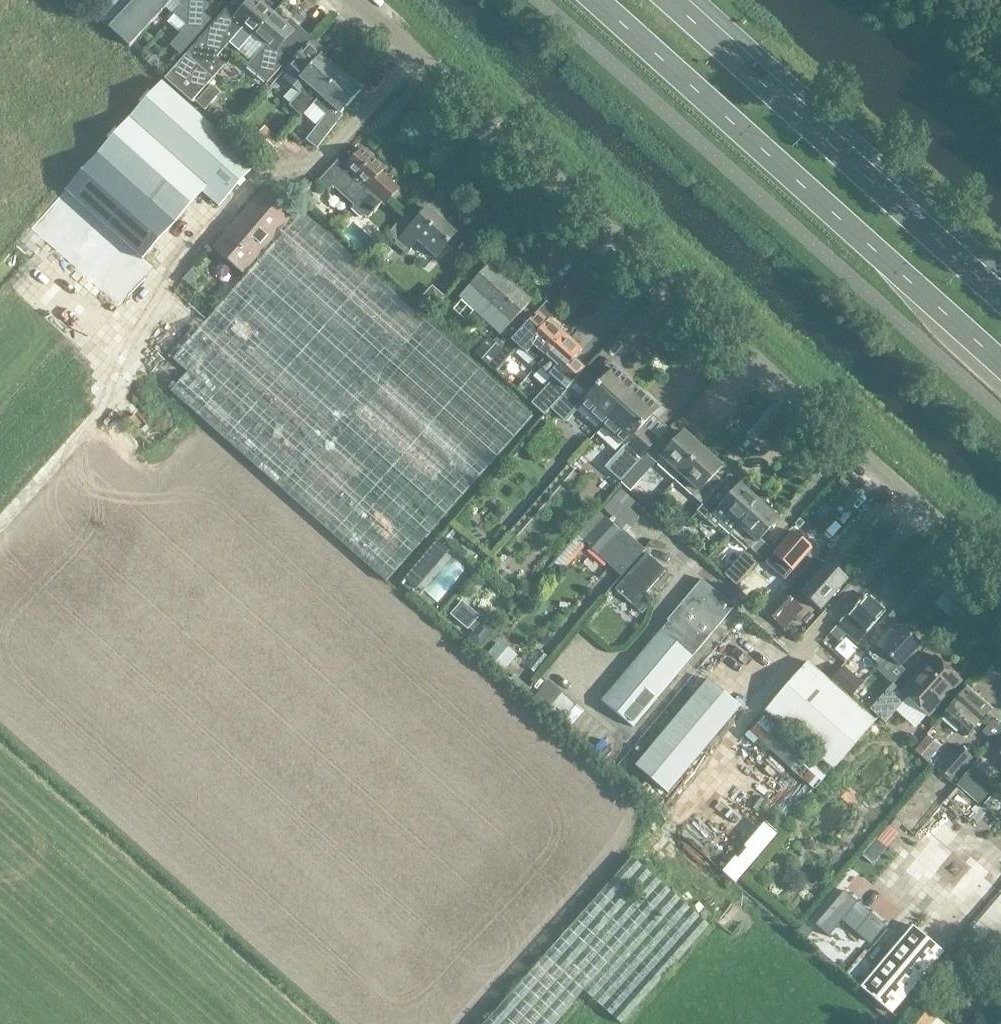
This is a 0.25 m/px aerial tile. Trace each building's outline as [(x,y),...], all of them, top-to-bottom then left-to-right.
[(96,12),(103,18),(121,0),(107,0),(96,12)] [(133,1),(109,28),(139,55),(175,14),(187,0),(134,0),(133,1)] [(244,26),(250,32),(253,35),(273,13),(257,0),(251,0),(250,1),(234,18),(226,11),(193,49),(185,58),(165,80),(191,103),(225,65),(216,57),(244,26)] [(212,0),(187,0),(175,13),(175,14),(189,26),(171,46),(181,55),(211,21),(202,12),(212,0)] [(289,65),(312,39),(294,23),(290,28),(281,21),(273,13),(253,35),(261,42),(266,46),(250,64),(248,66),(250,68),(268,83),(286,62),(289,65)] [(301,116),(340,73),(333,67),(323,58),(327,53),(312,39),(289,65),(290,66),(294,61),(297,63),(284,78),(300,93),(289,105),(295,111),(301,116)] [(341,113),(360,92),(352,84),(354,82),(344,73),(342,75),(340,73),(301,116),(302,117),(313,105),(325,116),(307,140),(316,148),(342,114),(341,113)] [(162,83),(152,95),(149,92),(139,103),(143,106),(66,193),(144,261),(204,193),(219,206),(255,165),(162,83)] [(221,92),(211,84),(196,102),(205,110),(221,92)] [(385,204),(398,190),(380,173),(384,169),(362,150),(352,161),(344,154),(319,181),(329,190),(332,186),(368,219),(373,213),(374,213),(377,210),(376,209),(383,202),(385,204)] [(310,188),(304,183),(298,190),(304,195),(310,188)] [(264,187),(250,204),(212,249),(243,275),(272,241),(275,244),(173,359),(188,372),(171,391),(387,583),(534,417),(303,212),(292,224),(288,221),(295,213),(264,187)] [(435,257),(456,235),(427,209),(415,222),(406,213),(387,234),(397,243),(396,245),(406,254),(418,241),(435,257)] [(489,264),(465,291),(459,297),(500,334),(509,324),(501,317),(522,294),(489,264)] [(530,301),(522,294),(501,317),(509,324),(500,334),(492,342),(488,339),(474,354),(486,364),(499,349),(501,352),(489,365),(496,371),(518,347),(526,354),(553,324),(549,321),(544,326),(524,309),(530,301)] [(580,361),(575,356),(581,349),(553,324),(526,354),(529,356),(536,349),(546,357),(539,365),(554,378),(531,403),(545,415),(550,409),(573,383),(583,372),(586,369),(579,362),(580,361)] [(605,425),(637,389),(614,368),(605,378),(603,376),(596,383),(583,372),(573,383),(550,409),(567,423),(578,410),(583,405),(605,425)] [(648,399),(637,389),(605,425),(626,444),(605,467),(622,482),(646,455),(659,440),(646,428),(653,421),(650,418),(658,409),(648,400),(648,399)] [(674,481),(702,450),(683,433),(671,446),(662,437),(659,440),(622,482),(621,483),(630,491),(655,463),(674,481)] [(702,450),(674,481),(702,505),(718,487),(711,480),(721,468),(702,450)] [(704,507),(698,513),(716,529),(720,525),(730,534),(759,502),(740,484),(729,496),(720,488),(703,507),(704,507)] [(646,552),(623,531),(627,526),(630,529),(639,519),(628,509),(635,502),(621,489),(603,508),(616,519),(613,523),(600,512),(579,536),(588,544),(611,566),(623,577),(646,552)] [(759,502),(730,534),(744,547),(748,547),(751,549),(778,519),(759,502)] [(792,572),(811,549),(792,532),(765,564),(773,571),(781,562),(792,572)] [(423,592),(454,550),(437,537),(406,579),(423,592)] [(745,552),(725,575),(737,586),(757,563),(745,552)] [(666,571),(647,554),(615,589),(633,606),(666,571)] [(821,609),(847,580),(828,562),(798,596),(806,603),(809,599),(821,609)] [(633,727),(734,606),(702,579),(667,620),(669,621),(604,699),(633,727)] [(785,593),(768,613),(777,621),(794,601),(785,593)] [(866,633),(885,611),(867,595),(848,616),(846,615),(837,625),(846,632),(855,622),(866,633)] [(469,627),(481,614),(464,598),(452,611),(469,627)] [(901,667),(921,644),(902,627),(896,634),(891,629),(868,654),(880,664),(888,655),(901,667)] [(501,637),(488,654),(506,668),(519,652),(501,637)] [(934,656),(920,672),(902,692),(893,684),(870,709),(885,722),(908,697),(929,716),(961,681),(952,672),(934,656)] [(833,769),(876,720),(808,662),(766,711),(833,769)] [(536,693),(570,725),(585,709),(551,678),(536,693)] [(709,680),(636,766),(667,793),(740,706),(709,680)] [(967,736),(991,709),(969,689),(969,688),(967,687),(942,714),(967,736)] [(765,717),(751,732),(815,789),(828,774),(765,717)] [(940,746),(934,741),(928,736),(915,751),(927,761),(940,746)] [(959,745),(938,768),(952,781),(973,758),(959,745)] [(979,804),(994,786),(972,767),(957,784),(979,804)] [(925,779),(899,817),(915,828),(941,790),(925,779)] [(766,820),(724,870),(737,881),(779,831),(766,820)] [(671,892),(633,858),(484,1023),(554,1023),(583,992),(619,1023),(624,1023),(710,927),(671,892)] [(885,926),(844,892),(845,891),(844,890),(815,925),(829,937),(843,920),(870,943),(885,926)] [(1000,933),(1000,896),(973,930),(991,945),(1000,933)] [(893,1014),(946,952),(914,925),(861,987),(893,1014)] [(897,1020),(901,1023),(948,1023),(918,997),(897,1020)]
